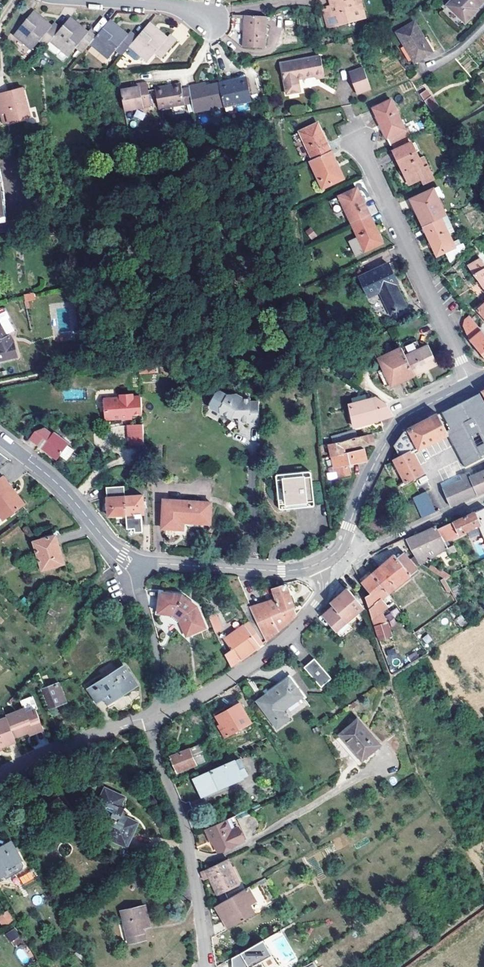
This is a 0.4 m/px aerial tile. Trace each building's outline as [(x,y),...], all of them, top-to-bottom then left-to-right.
[(332,6),(324,8),(329,27),(365,18),(361,0),(331,0),(332,6)] [(448,5),(467,22),(479,10),(477,8),(483,1),(483,0),(452,0),(448,5)] [(51,41),(61,29),(54,23),(52,26),(43,19),(40,17),(33,11),(15,34),(33,49),(40,41),(47,46),(51,41)] [(267,14),(246,13),(245,44),(265,46),(267,14)] [(93,28),(98,32),(107,21),(103,17),(93,28)] [(61,29),(51,41),(69,56),(77,47),(84,53),(91,44),(98,36),(91,30),(88,33),(79,26),(79,27),(77,25),(70,19),(61,29)] [(117,49),(124,55),(131,46),(138,38),(131,32),(128,35),(119,28),(119,29),(116,26),(110,21),(98,36),(91,44),(109,58),(117,49)] [(432,53),(414,22),(396,33),(414,63),(432,53)] [(159,31),(150,24),(138,38),(131,46),(149,60),(157,52),(163,57),(178,40),(171,34),(168,37),(160,30),(159,31)] [(43,50),(59,63),(64,62),(69,56),(51,41),(47,46),(43,50)] [(80,50),(75,55),(79,59),(84,53),(80,50)] [(320,57),(313,59),(281,65),(287,96),(302,93),(299,81),(316,77),(314,69),(315,69),(322,67),(320,57)] [(322,67),(315,69),(314,69),(316,77),(317,81),(318,80),(324,79),(322,67)] [(371,88),(364,67),(350,73),(357,93),(371,88)] [(123,108),(150,105),(148,81),(140,82),(140,85),(121,87),(123,108)] [(249,103),(245,81),(230,83),(230,81),(218,82),(219,83),(222,107),(249,103)] [(192,113),(201,111),(222,107),(219,83),(210,84),(206,85),(206,83),(199,84),(189,86),(189,88),(191,105),(192,113)] [(158,109),(191,105),(189,88),(182,89),(170,91),(169,86),(156,88),(158,109)] [(7,123),(28,118),(22,89),(8,92),(9,95),(0,97),(0,113),(4,112),(7,123)] [(427,105),(432,102),(429,96),(423,99),(427,105)] [(401,138),(411,134),(407,126),(405,127),(391,99),(374,107),(391,143),(392,143),(401,138)] [(432,102),(427,105),(435,119),(442,112),(435,101),(432,102)] [(136,110),(133,117),(143,120),(146,113),(136,110)] [(312,159),(331,150),(318,122),(300,131),(312,159)] [(430,181),(423,166),(428,164),(423,155),(419,156),(416,150),(419,149),(415,140),(394,150),(402,166),(404,165),(411,182),(420,177),(423,184),(430,181)] [(312,159),(310,160),(323,187),(343,177),(331,150),(312,159)] [(8,221),(8,209),(8,203),(7,196),(5,185),(3,174),(1,165),(0,162),(0,185),(8,221)] [(8,221),(0,185),(0,222),(8,221)] [(411,198),(424,225),(425,225),(447,214),(433,186),(411,198)] [(337,197),(349,224),(367,216),(354,189),(337,197)] [(454,228),(447,214),(425,225),(440,254),(447,250),(452,260),(461,251),(450,230),(454,228)] [(353,256),(379,243),(376,235),(373,230),(367,216),(349,224),(355,237),(346,242),(353,256)] [(311,240),(317,236),(310,227),(304,231),(311,240)] [(482,257),(470,265),(483,284),(483,261),(482,257)] [(392,279),(386,265),(360,277),(369,296),(380,291),(381,293),(395,286),(395,285),(394,283),(391,284),(389,280),(392,279)] [(395,286),(381,293),(391,314),(405,307),(395,286)] [(33,292),(25,294),(26,300),(35,298),(33,292)] [(9,336),(12,334),(16,323),(7,307),(0,308),(0,320),(9,336)] [(471,315),(466,320),(464,327),(471,341),(483,357),(483,332),(471,315)] [(12,342),(9,336),(0,320),(0,361),(19,356),(15,341),(12,342)] [(416,376),(416,377),(437,366),(428,346),(407,357),(416,376)] [(380,361),(384,370),(391,385),(404,378),(405,381),(416,376),(407,357),(403,349),(380,361)] [(386,388),(391,386),(391,385),(384,370),(379,373),(386,388)] [(391,386),(392,387),(405,381),(404,378),(391,385),(391,386)] [(456,447),(461,456),(468,460),(474,463),(466,467),(467,469),(470,474),(443,486),(452,506),(479,494),(483,492),(483,398),(481,393),(444,412),(452,429),(458,426),(459,428),(457,437),(456,447)] [(133,416),(144,415),(142,397),(134,398),(134,394),(123,396),(122,399),(104,401),(105,412),(111,412),(112,420),(133,419),(133,416)] [(250,426),(259,426),(258,402),(249,402),(249,399),(238,399),(238,396),(226,396),(218,394),(214,397),(211,410),(212,414),(231,420),(231,418),(238,417),(238,423),(250,423),(250,426)] [(355,427),(380,419),(393,415),(386,404),(377,398),(370,400),(369,395),(350,400),(352,404),(350,405),(355,427)] [(449,434),(439,414),(436,416),(405,431),(396,446),(401,456),(395,459),(406,481),(418,476),(423,473),(424,472),(414,451),(441,438),(449,434)] [(146,445),(144,425),(129,426),(131,446),(146,445)] [(34,436),(37,439),(44,430),(38,431),(34,436)] [(46,430),(44,430),(37,439),(46,446),(54,436),(46,430)] [(345,440),(358,436),(357,431),(344,435),(345,440)] [(58,460),(71,444),(57,433),(54,436),(46,446),(46,447),(52,452),(50,454),(58,460)] [(346,448),(375,441),(373,434),(331,444),(334,457),(347,453),(347,450),(346,448)] [(452,506),(443,486),(470,474),(467,469),(466,467),(461,456),(456,447),(449,434),(441,438),(459,473),(430,487),(423,473),(418,476),(426,492),(421,494),(430,513),(452,506)] [(349,465),(363,462),(367,462),(365,448),(347,453),(334,457),(336,466),(330,467),(331,472),(330,473),(331,479),(351,474),(350,466),(349,465)] [(312,470),(288,472),(279,474),(279,476),(278,475),(280,495),(280,500),(281,507),(283,507),(283,508),(316,505),(315,503),(317,503),(317,499),(289,502),(288,494),(287,479),(289,478),(314,475),(314,471),(312,471),(312,470)] [(20,502),(10,489),(12,487),(0,474),(0,509),(6,515),(20,502)] [(314,475),(289,478),(287,479),(288,494),(289,502),(317,499),(314,475)] [(110,517),(127,516),(126,496),(125,486),(107,487),(110,517)] [(10,489),(20,502),(23,500),(12,487),(10,489)] [(414,497),(422,516),(424,515),(430,513),(421,494),(414,497)] [(126,496),(127,516),(128,529),(136,529),(136,534),(144,533),(143,515),(145,515),(145,505),(144,501),(144,495),(126,496)] [(410,499),(418,518),(422,516),(414,497),(410,499)] [(212,503),(165,500),(164,527),(178,527),(178,530),(180,530),(180,521),(211,523),(212,503)] [(439,530),(442,539),(453,534),(454,537),(483,523),(483,509),(439,530)] [(439,530),(437,527),(409,540),(408,540),(422,564),(446,550),(447,549),(442,539),(439,530)] [(67,563),(60,534),(37,540),(44,568),(67,563)] [(447,549),(446,550),(450,555),(458,550),(455,545),(447,549)] [(396,555),(373,574),(388,591),(390,594),(419,571),(405,553),(399,558),(396,555)] [(362,578),(364,582),(373,574),(371,571),(362,578)] [(383,611),(396,603),(390,594),(388,591),(373,574),(364,582),(363,583),(369,591),(366,595),(372,616),(377,628),(381,640),(394,636),(389,624),(383,611)] [(450,601),(456,597),(446,579),(444,580),(444,582),(440,585),(450,601)] [(251,608),(268,641),(298,616),(288,586),(289,586),(288,583),(285,584),(285,585),(280,587),(278,581),(271,584),(274,590),(275,589),(278,598),(251,608)] [(343,619),(347,622),(365,607),(349,589),(324,609),(338,624),(343,619)] [(160,613),(176,614),(174,617),(179,620),(183,618),(187,632),(188,633),(207,626),(197,605),(183,595),(162,593),(160,613)] [(112,607),(117,616),(122,613),(117,604),(112,607)] [(338,624),(324,609),(322,614),(331,625),(334,627),(338,624)] [(218,615),(211,618),(214,624),(216,631),(223,629),(218,615)] [(456,619),(461,627),(467,623),(462,615),(456,619)] [(338,624),(341,627),(347,622),(343,619),(338,624)] [(226,653),(231,666),(264,643),(251,622),(226,640),(231,651),(226,653)] [(416,651),(407,656),(410,662),(419,656),(416,651)] [(302,664),(316,680),(325,670),(312,655),(302,664)] [(136,686),(124,666),(88,689),(97,702),(104,698),(108,704),(136,686)] [(330,675),(325,670),(316,680),(319,684),(330,675)] [(288,680),(300,695),(302,693),(291,677),(288,680)] [(288,680),(258,701),(274,724),(287,714),(284,711),(302,698),(300,695),(288,680)] [(58,681),(55,682),(63,702),(66,701),(58,681)] [(50,708),(63,702),(55,682),(42,688),(50,708)] [(26,712),(35,708),(32,702),(24,706),(25,708),(26,712)] [(240,704),(216,719),(228,738),(252,723),(240,704)] [(14,737),(32,729),(41,725),(35,708),(26,712),(25,708),(6,715),(7,717),(14,737)] [(290,720),(287,714),(274,724),(277,728),(290,720)] [(15,740),(14,737),(7,717),(0,719),(0,746),(15,740)] [(359,720),(342,735),(357,753),(376,740),(359,720)] [(16,742),(15,740),(0,746),(0,749),(16,742)] [(376,740),(357,753),(363,760),(380,745),(376,740)] [(198,745),(171,757),(178,774),(204,762),(202,757),(203,756),(198,745)] [(234,762),(194,781),(202,797),(242,779),(234,762)] [(125,797),(107,790),(100,809),(106,811),(106,814),(110,823),(112,824),(108,835),(133,844),(140,821),(130,817),(131,814),(129,813),(130,810),(127,809),(128,807),(125,806),(126,803),(123,801),(125,797)] [(61,800),(52,805),(58,815),(67,810),(61,800)] [(228,819),(207,829),(212,838),(213,837),(216,842),(220,850),(238,842),(228,819)] [(0,852),(0,869),(3,873),(21,861),(11,845),(0,852)] [(220,894),(240,884),(233,868),(228,859),(206,870),(203,871),(205,881),(210,878),(212,883),(214,882),(220,894)] [(233,868),(240,884),(243,883),(235,867),(233,868)] [(18,876),(22,884),(35,878),(32,870),(18,876)] [(214,882),(212,883),(218,895),(220,894),(214,882)] [(228,930),(253,915),(248,906),(254,902),(246,889),(218,906),(225,920),(223,921),(228,930)] [(39,894),(31,899),(36,906),(43,901),(39,894)] [(175,899),(164,910),(170,916),(180,905),(175,899)] [(136,935),(137,942),(147,939),(145,929),(152,927),(151,922),(147,905),(123,911),(130,937),(136,935)] [(13,919),(7,909),(0,913),(0,923),(2,927),(13,919)] [(4,934),(10,942),(19,935),(13,927),(4,934)] [(234,958),(238,965),(235,966),(251,966),(260,961),(261,962),(272,956),(268,949),(267,950),(262,941),(234,958)] [(22,963),(29,960),(22,947),(15,951),(22,963)]
